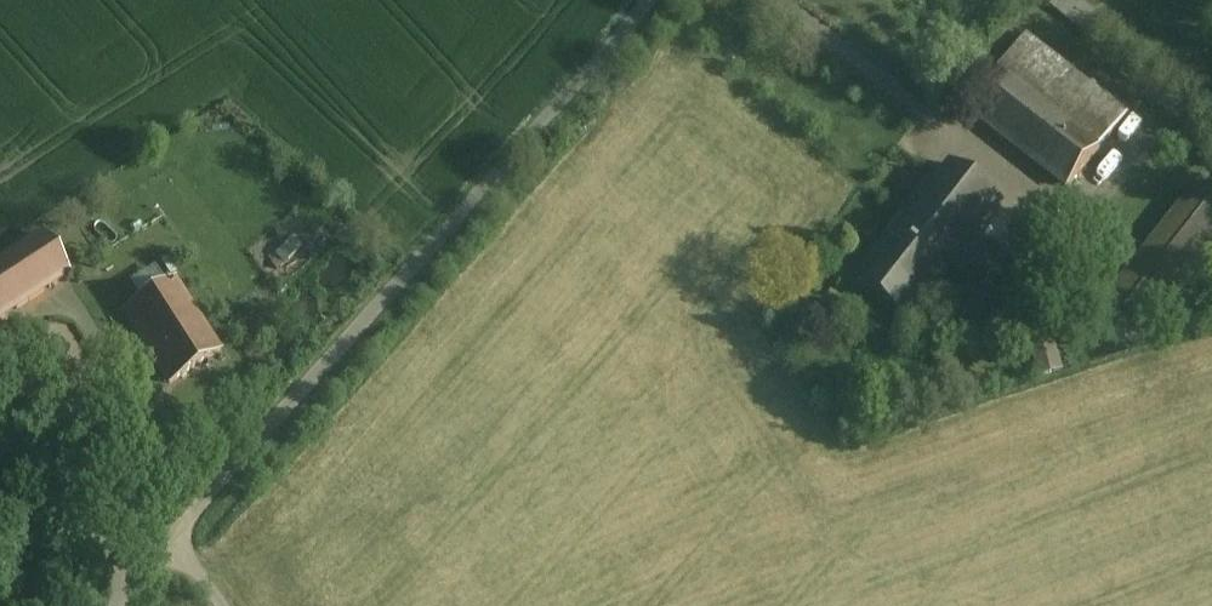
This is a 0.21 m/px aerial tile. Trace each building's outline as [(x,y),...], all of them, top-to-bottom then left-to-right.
[(1056,5),(1098,39),(1113,20),(1088,0),(1059,0),(1056,5)] [(1063,66),(1025,36),(1012,53),(1014,55),(1050,82),(1063,66)] [(1050,82),(1014,55),(1001,71),(1010,79),(1099,149),(1126,115),(1063,66),(1050,82)] [(1099,149),(1010,79),(978,119),(1067,188),(1099,149)] [(951,165),(903,226),(953,265),(966,249),(1001,204),(951,165)] [(1112,302),(1153,334),(1211,258),(1211,204),(1196,192),(1112,302)] [(953,265),(903,226),(886,247),(885,246),(861,276),(913,316),(951,268),(953,265)] [(290,260),(307,244),(298,234),(281,251),(290,260)] [(0,262),(0,320),(68,276),(42,235),(0,262)] [(997,273),(966,249),(953,265),(951,268),(983,293),(997,275),(997,274),(997,273)] [(124,311),(145,345),(196,313),(174,279),(124,311)] [(196,313),(145,345),(170,384),(221,351),(196,313)]
